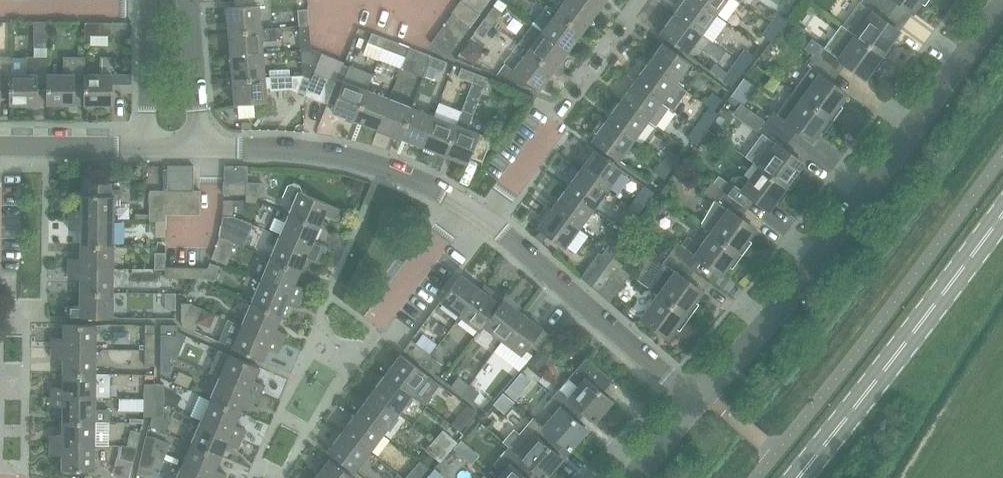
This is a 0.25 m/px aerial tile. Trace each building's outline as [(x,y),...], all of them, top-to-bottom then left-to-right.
[(275,29),(274,27),(259,28),(257,5),(263,5),(262,0),(233,0),(233,7),(225,8),(227,33),(275,29)] [(451,13),(469,26),(479,14),(460,0),(459,0),(450,12),(451,13)] [(479,14),(488,0),(460,0),(479,14)] [(581,31),(595,11),(580,0),(565,0),(556,12),(581,31)] [(604,0),(580,0),(595,11),(604,0)] [(715,14),(696,0),(684,0),(675,13),(701,33),(715,14)] [(735,0),(696,0),(715,14),(716,13),(727,21),(740,3),(735,0)] [(855,34),(882,54),(898,33),(881,21),(890,10),(877,0),(862,0),(843,26),(855,34)] [(890,10),(896,1),(913,13),(922,0),(877,0),(890,10)] [(493,6),(483,20),(491,26),(501,12),(493,6)] [(567,50),(581,31),(556,12),(555,13),(545,6),(539,14),(549,21),(542,32),(567,50)] [(296,27),(307,26),(306,10),(295,10),(296,27)] [(49,13),(50,47),(61,47),(60,12),(49,13)] [(451,13),(444,23),(462,36),(469,26),(451,13)] [(686,54),(701,33),(675,13),(659,34),(686,54)] [(776,16),(770,24),(778,31),(785,22),(776,16)] [(483,20),(474,32),(482,38),(491,26),(483,20)] [(36,85),(47,85),(47,73),(48,73),(47,22),(34,22),(34,57),(26,57),(26,73),(11,73),(10,73),(9,93),(9,104),(35,105),(36,85)] [(444,23),(437,33),(455,46),(462,36),(444,23)] [(111,24),(84,24),(84,36),(111,36),(111,24)] [(770,24),(762,34),(762,35),(771,42),(779,32),(778,31),(770,24)] [(298,51),(309,50),(307,26),(296,27),(298,51)] [(275,29),(227,33),(229,56),(261,54),(260,42),(275,40),(275,29)] [(553,70),(567,50),(542,32),(534,42),(527,52),(553,70)] [(429,43),(448,56),(455,46),(437,33),(429,43)] [(383,48),(386,39),(372,34),(368,42),(383,48)] [(821,46),(813,57),(836,73),(843,63),(864,79),(882,54),(855,34),(838,57),(821,46)] [(386,39),(383,48),(397,54),(401,45),(386,39)] [(538,90),(553,70),(527,52),(517,44),(502,63),(538,90)] [(689,65),(678,56),(662,44),(648,62),(676,83),(689,65)] [(424,77),(428,66),(432,57),(409,49),(401,69),(424,77)] [(745,49),(737,59),(747,67),(754,56),(745,49)] [(311,81),(313,75),(317,65),(310,66),(309,50),(298,51),(300,76),(311,81)] [(261,54),(229,56),(231,80),(263,79),(263,77),(261,54)] [(313,75),(324,80),(332,60),(321,55),(317,65),(313,75)] [(9,93),(10,73),(11,73),(10,57),(0,57),(0,93),(9,93)] [(446,63),(444,62),(432,57),(428,66),(443,72),(446,63)] [(807,65),(811,68),(794,90),(829,116),(845,94),(829,83),(836,73),(813,57),(807,65)] [(73,85),(84,85),(84,73),(85,73),(85,58),(64,58),(64,73),(48,73),(47,73),(47,85),(46,105),(73,105),(73,85)] [(84,73),(84,85),(84,105),(110,105),(110,84),(131,84),(131,76),(111,76),(111,58),(100,58),(100,73),(85,73),(84,73)] [(473,66),(495,72),(498,64),(476,58),(473,66)] [(715,64),(709,71),(732,87),(747,67),(737,59),(727,73),(715,64)] [(337,79),(343,64),(332,60),(324,80),(335,84),(337,79)] [(686,91),(676,83),(648,62),(634,81),(668,107),(672,110),(686,91)] [(328,103),(334,105),(332,112),(355,120),(366,90),(373,74),(350,65),(343,82),(337,79),(335,84),(328,103)] [(473,83),(476,74),(461,68),(457,77),(473,83)] [(290,77),(289,70),(270,70),(270,77),(270,78),(290,77)] [(476,74),(473,83),(484,88),(487,89),(491,80),(476,74)] [(316,100),(324,80),(313,75),(311,81),(305,95),(305,96),(316,100)] [(265,103),(263,89),(271,89),(271,91),(291,89),(305,95),(311,81),(300,76),(290,77),(270,78),(270,77),(263,77),(263,79),(231,80),(233,105),(265,103)] [(328,105),(328,103),(335,84),(324,80),(316,100),(328,105)] [(655,126),(668,107),(634,81),(620,100),(648,120),(655,126)] [(461,114),(445,155),(467,164),(470,157),(482,161),(491,138),(468,129),(472,118),(484,88),(473,83),(461,114)] [(355,120),(377,129),(389,99),(366,90),(355,120)] [(774,111),(767,122),(788,138),(795,128),(811,140),(829,116),(794,90),(778,113),(774,111)] [(712,93),(705,104),(715,110),(722,99),(712,93)] [(377,129),(401,138),(412,108),(389,99),(377,129)] [(605,120),(633,141),(648,120),(620,100),(605,120)] [(401,138),(422,146),(434,116),(412,108),(401,138)] [(434,116),(422,146),(445,155),(461,114),(449,110),(445,121),(434,116)] [(694,127),(704,134),(712,123),(703,115),(694,127)] [(618,161),(633,141),(605,120),(590,140),(618,161)] [(745,156),(759,166),(786,185),(802,164),(780,148),(788,138),(767,122),(759,131),(762,133),(745,156)] [(704,134),(694,127),(687,137),(696,144),(704,134)] [(580,169),(608,190),(621,171),(594,151),(580,169)] [(670,151),(662,162),(672,169),(680,158),(670,151)] [(664,180),(672,169),(662,162),(654,173),(664,180)] [(194,165),(168,165),(168,190),(178,190),(189,190),(194,190),(194,165)] [(769,209),(786,185),(759,166),(749,180),(746,177),(734,177),(724,191),(746,207),(753,198),(769,209)] [(566,188),(593,209),(608,190),(580,169),(566,188)] [(113,219),(114,207),(119,207),(119,190),(101,189),(101,183),(85,182),(85,195),(81,195),(81,209),(69,209),(69,219),(113,219)] [(223,182),(223,194),(247,195),(247,200),(255,201),(263,183),(223,182)] [(737,218),(746,207),(724,191),(712,182),(705,193),(715,200),(702,224),(738,251),(753,230),(737,218)] [(579,228),(593,209),(566,188),(551,208),(579,228)] [(150,190),(149,220),(156,220),(166,221),(166,214),(166,190),(150,190)] [(166,190),(166,214),(177,214),(178,190),(168,190),(166,190)] [(189,190),(178,190),(177,214),(189,214),(189,190)] [(194,190),(189,190),(189,214),(200,214),(201,190),(194,190)] [(298,191),(290,209),(289,213),(318,226),(324,213),(335,218),(339,209),(298,191)] [(638,195),(630,206),(640,213),(647,202),(638,195)] [(233,201),(223,200),(222,216),(233,215),(233,201)] [(632,224),(640,213),(630,206),(622,217),(632,224)] [(564,248),(579,228),(551,208),(537,227),(564,248)] [(313,239),(318,226),(289,213),(285,223),(275,218),(270,229),(280,234),(279,235),(320,252),(324,244),(313,239)] [(220,237),(235,243),(244,247),(253,225),(233,217),(233,215),(222,216),(222,232),(220,237)] [(113,244),(113,219),(69,219),(69,228),(80,228),(80,244),(113,244)] [(156,220),(156,236),(166,237),(166,221),(156,220)] [(720,275),(738,251),(702,224),(701,226),(710,232),(701,246),(688,236),(681,246),(677,243),(670,253),(692,269),(699,260),(720,275)] [(617,234),(609,246),(617,251),(618,252),(626,241),(617,234)] [(316,262),(320,252),(279,235),(270,258),(299,271),(305,257),(316,262)] [(214,252),(211,259),(227,265),(235,243),(220,237),(214,252)] [(68,267),(113,268),(113,244),(80,244),(80,257),(69,257),(68,267)] [(599,252),(581,277),(591,286),(611,260),(617,251),(609,246),(603,255),(599,252)] [(155,269),(164,269),(165,269),(165,268),(165,253),(155,253),(155,269)] [(648,288),(657,294),(658,293),(685,313),(701,291),(685,279),(692,269),(670,253),(663,262),(648,288)] [(260,280),(302,297),(305,288),(294,283),(299,271),(270,258),(260,280)] [(609,302),(621,286),(630,273),(621,267),(611,260),(591,286),(609,302)] [(207,268),(203,278),(212,281),(218,266),(210,263),(207,268)] [(79,292),(112,292),(113,268),(68,267),(68,277),(79,277),(79,292)] [(184,277),(184,268),(165,268),(165,269),(164,269),(164,277),(184,277)] [(184,268),(184,277),(203,278),(207,268),(184,268)] [(441,300),(461,316),(481,290),(461,274),(441,300)] [(250,303),(281,316),(286,302),(298,307),(302,297),(260,280),(250,303)] [(168,281),(168,292),(180,292),(181,281),(168,281)] [(481,331),(485,326),(484,325),(500,304),(481,290),(461,316),(481,331)] [(112,317),(112,292),(79,292),(79,306),(67,306),(67,316),(112,317)] [(175,309),(176,293),(165,293),(165,309),(175,309)] [(657,294),(652,301),(641,317),(668,337),(685,313),(658,293),(657,294)] [(485,326),(504,340),(524,313),(504,298),(500,304),(484,325),(485,326)] [(204,309),(192,304),(192,303),(181,303),(181,319),(183,327),(195,332),(199,322),(204,309)] [(250,303),(241,325),(282,343),(286,334),(275,329),(281,316),(250,303)] [(204,309),(199,322),(210,327),(216,314),(204,309)] [(543,328),(524,313),(504,340),(523,354),(543,328)] [(51,347),(95,348),(96,324),(63,323),(62,338),(51,338),(51,347)] [(178,333),(178,324),(161,324),(161,334),(178,334),(178,333)] [(278,351),(282,343),(241,325),(231,348),(261,360),(267,347),(278,351)] [(145,331),(145,348),(155,348),(155,332),(145,331)] [(178,334),(161,334),(160,355),(171,355),(177,357),(185,336),(178,333),(178,334)] [(403,349),(419,361),(423,364),(429,356),(430,355),(410,340),(403,349)] [(63,358),(63,371),(95,371),(95,348),(51,347),(51,357),(63,358)] [(155,365),(155,348),(145,348),(145,365),(155,365)] [(538,350),(529,361),(538,370),(548,358),(538,350)] [(171,371),(171,355),(160,355),(160,371),(171,371)] [(228,355),(219,376),(260,393),(264,385),(253,380),(258,367),(228,355)] [(385,374),(412,394),(426,375),(400,355),(385,374)] [(429,356),(423,364),(434,372),(440,364),(429,356)] [(587,358),(574,372),(569,378),(560,389),(569,397),(586,412),(595,420),(612,400),(603,392),(613,381),(587,358)] [(51,386),(50,395),(95,396),(95,371),(63,371),(63,386),(51,386)] [(412,394),(385,374),(371,393),(398,413),(412,394)] [(209,399),(239,411),(245,398),(256,403),(260,393),(219,376),(209,399)] [(462,395),(469,386),(459,378),(452,387),(462,395)] [(513,381),(505,390),(514,399),(522,389),(513,381)] [(154,383),(146,383),(144,383),(144,399),(154,399),(154,383)] [(181,397),(164,390),(164,383),(154,383),(154,399),(164,399),(164,402),(177,408),(181,397)] [(469,386),(462,395),(472,402),(479,393),(469,386)] [(577,422),(586,412),(569,397),(560,389),(545,407),(554,415),(544,427),(561,441),(569,448),(586,429),(577,422)] [(356,412),(383,432),(384,432),(392,438),(406,420),(397,414),(398,413),(371,393),(356,412)] [(62,406),(62,419),(95,420),(111,420),(111,410),(95,410),(95,396),(50,395),(50,405),(62,406)] [(144,415),(154,415),(154,399),(144,399),(144,415)] [(164,415),(164,402),(164,399),(154,399),(154,415),(164,415)] [(239,411),(209,399),(200,421),(241,439),(245,429),(234,425),(239,411)] [(461,432),(469,422),(477,413),(468,406),(452,424),(461,432)] [(383,432),(356,412),(342,431),(369,452),(383,432)] [(50,434),(50,443),(94,444),(95,422),(111,422),(111,420),(95,420),(62,419),(62,434),(50,434)] [(561,441),(544,427),(534,419),(519,436),(529,445),(520,455),(536,469),(545,477),(561,458),(552,450),(561,441)] [(237,448),(241,439),(200,421),(190,444),(221,456),(226,443),(237,448)] [(132,430),(129,444),(137,446),(140,432),(132,430)] [(354,471),(369,452),(342,431),(327,450),(354,471)] [(146,436),(142,451),(152,453),(156,438),(146,436)] [(441,446),(449,452),(457,443),(449,436),(441,446)] [(94,469),(94,450),(94,444),(50,443),(50,454),(62,454),(62,469),(94,469)] [(221,456),(190,444),(181,466),(210,477),(224,477),(226,474),(215,469),(221,456)] [(119,445),(116,459),(133,463),(135,452),(136,449),(125,447),(119,445)] [(449,452),(441,446),(432,456),(440,463),(449,452)] [(536,469),(520,455),(510,446),(494,466),(503,474),(500,477),(528,477),(536,469)] [(151,477),(156,457),(156,456),(152,455),(152,453),(142,451),(137,473),(151,477)] [(423,452),(418,458),(421,460),(430,467),(434,461),(423,452)] [(344,472),(328,459),(314,477),(352,477),(344,472)] [(421,460),(406,477),(420,477),(430,467),(421,460)] [(181,466),(176,477),(210,477),(181,466)]
